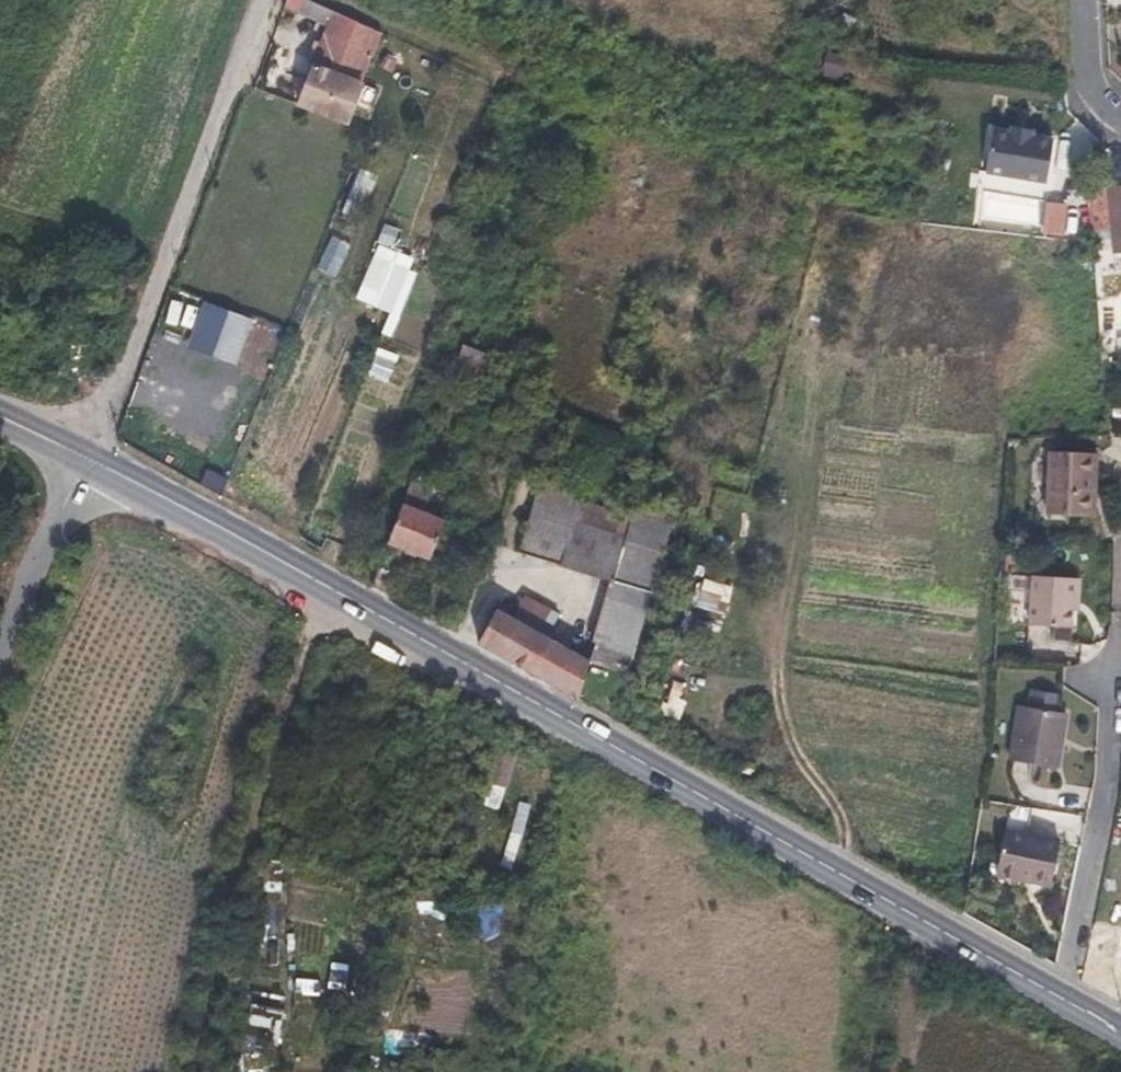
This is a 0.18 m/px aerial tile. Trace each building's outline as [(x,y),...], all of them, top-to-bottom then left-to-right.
[(284,6),(299,13),(304,0),(286,0),(284,6)] [(328,26),(334,13),(307,0),(304,0),(299,13),(328,26)] [(313,42),(310,50),(307,58),(315,61),(298,105),(321,114),(336,75),(356,23),(334,13),(328,26),(321,44),(313,42)] [(825,48),(818,73),(840,79),(846,54),(825,48)] [(336,75),(321,114),(346,124),(353,107),(361,85),(336,75)] [(376,90),(361,85),(353,107),(367,112),(376,90)] [(1012,129),(994,127),(989,171),(1050,178),(1055,134),(1034,132),(1012,129)] [(1090,190),(1093,230),(1110,229),(1111,252),(1120,252),(1120,188),(1090,190)] [(336,276),(349,243),(328,235),(315,268),(336,276)] [(380,293),(393,261),(373,253),(360,285),(380,293)] [(1095,448),(1050,446),(1046,510),(1087,512),(1088,474),(1094,474),(1095,448)] [(612,582),(618,563),(624,543),(574,527),(584,497),(540,483),(518,552),(612,582)] [(422,513),(424,507),(426,501),(406,493),(387,541),(429,556),(443,520),(422,513)] [(633,514),(584,497),(574,527),(624,543),(633,514)] [(1074,621),(1076,602),(1076,592),(1083,592),(1084,571),(1038,569),(1034,619),(1074,621)] [(725,613),(732,584),(701,577),(694,607),(725,613)] [(554,603),(558,593),(530,581),(526,592),(554,603)] [(545,638),(550,627),(556,617),(522,598),(510,618),(495,610),(477,641),(576,696),(587,661),(545,638)] [(1034,689),(1030,706),(1050,710),(1054,693),(1034,689)] [(1056,764),(1061,739),(1065,713),(1050,710),(1030,706),(1024,705),(1014,756),(1056,764)] [(1057,839),(1002,827),(992,872),(1019,878),(1021,873),(1048,878),(1057,839)] [(1021,873),(1019,878),(1046,884),(1048,878),(1021,873)] [(1090,942),(1120,949),(1120,929),(1094,923),(1090,942)] [(248,1004),(245,1025),(279,1029),(282,1008),(248,1004)]
